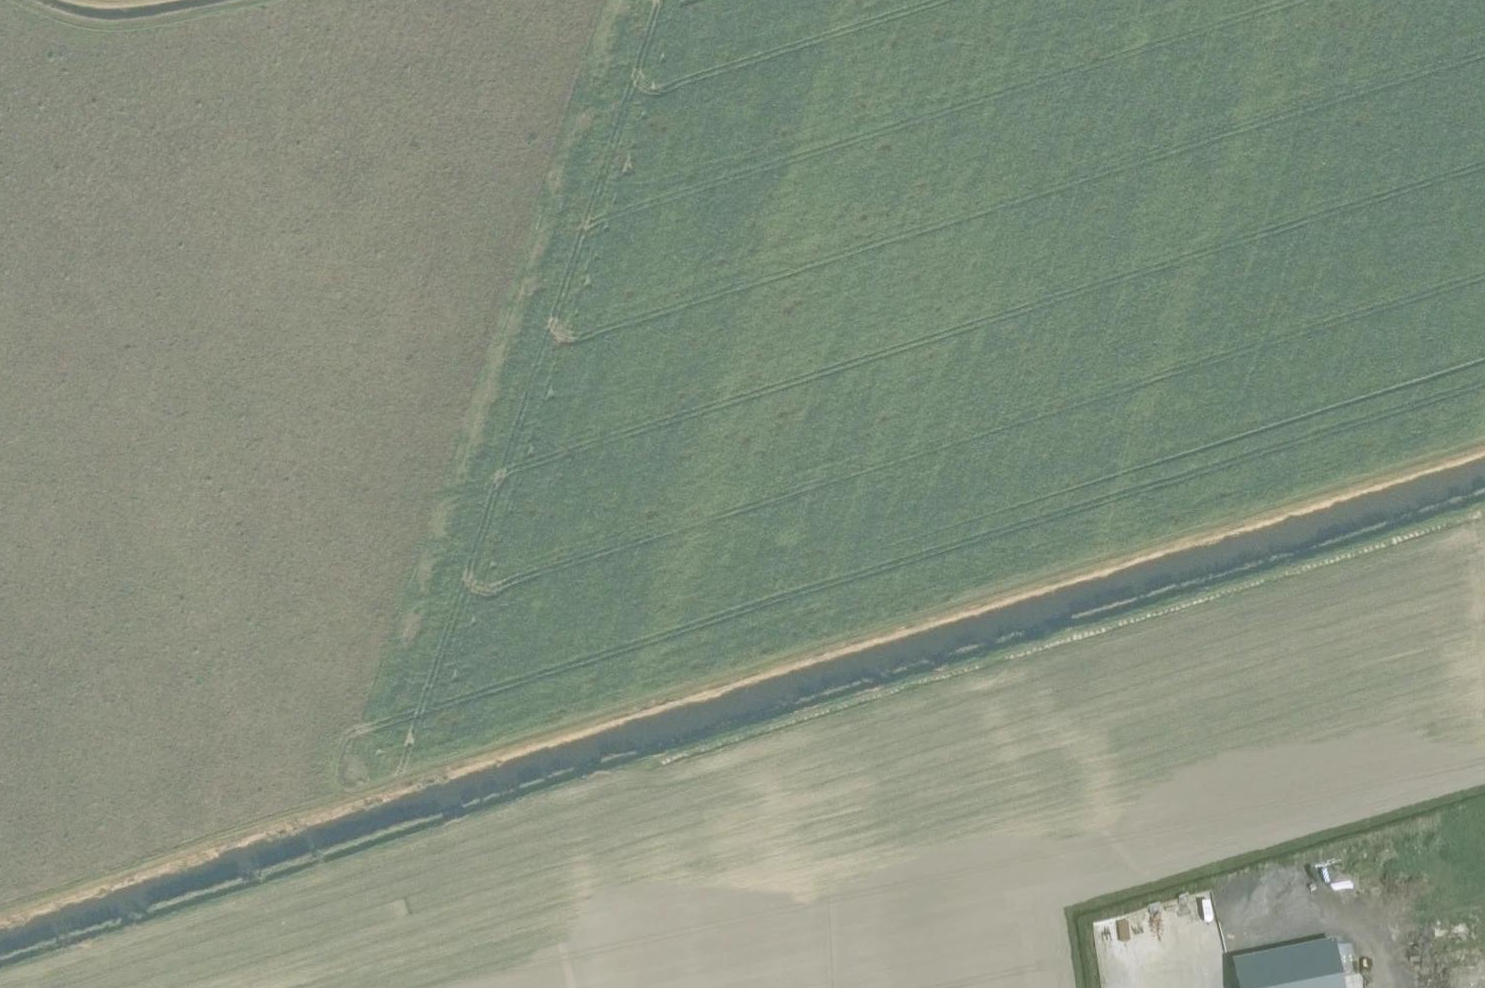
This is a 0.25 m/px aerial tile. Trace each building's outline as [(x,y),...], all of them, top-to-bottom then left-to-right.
[(1233,965),(1237,987),(1341,987),(1333,945),(1233,965)]
